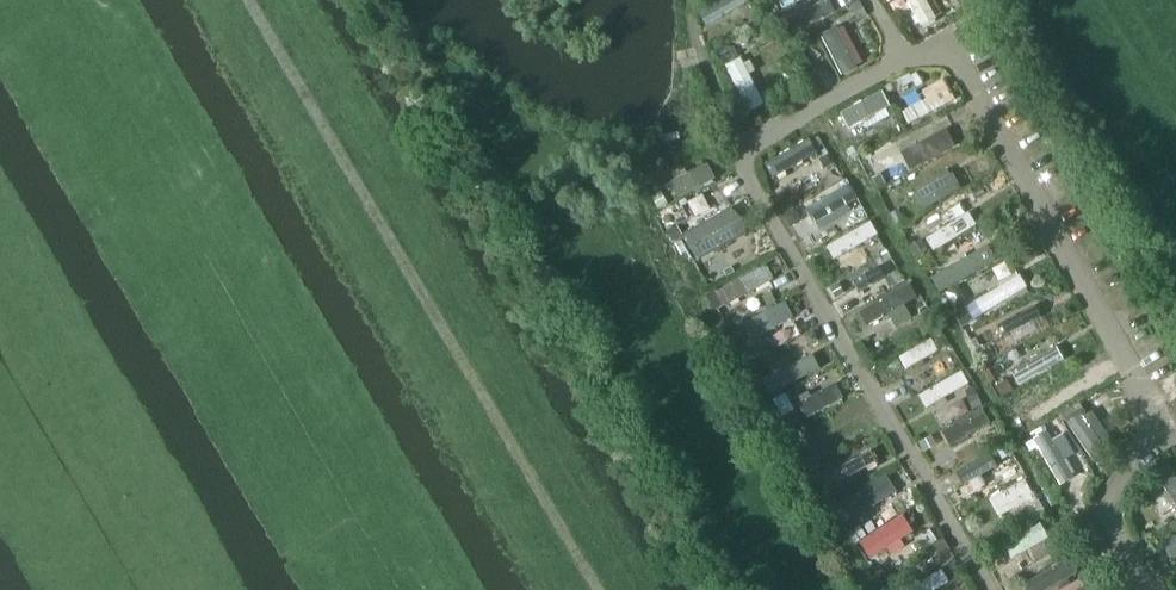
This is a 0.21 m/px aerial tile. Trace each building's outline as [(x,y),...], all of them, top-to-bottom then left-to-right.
[(771,3),(777,13),(784,9),(779,0),(777,0),(771,3)] [(859,1),(850,6),(857,20),(867,14),(859,1)] [(781,11),(786,20),(798,14),(793,4),(781,11)] [(796,8),(799,14),(807,9),(805,4),(796,8)] [(758,20),(748,24),(753,34),(763,30),(758,20)] [(728,47),(717,52),(722,65),(734,60),(733,59),(729,49),(728,47)] [(908,75),(898,80),(902,88),(912,83),(908,75)] [(817,138),(810,142),(814,149),(821,145),(817,138)] [(857,145),(846,151),(851,160),(862,155),(857,145)] [(826,156),(818,160),(823,168),(830,164),(826,156)] [(879,174),(869,179),(875,189),(884,184),(879,174)] [(789,226),(795,223),(797,216),(793,210),(783,216),(789,226)] [(897,210),(891,214),(896,223),(903,219),(897,210)] [(987,227),(976,233),(981,240),(991,234),(987,227)] [(922,243),(910,250),(916,260),(928,254),(922,243)] [(884,249),(867,258),(873,268),(889,258),(884,249)] [(837,285),(829,289),(834,298),(842,294),(837,285)] [(964,308),(952,315),(960,329),(973,322),(964,308)] [(923,325),(911,331),(917,342),(929,336),(923,325)] [(811,331),(803,335),(806,341),(810,342),(815,340),(811,331)] [(943,335),(931,341),(938,352),(950,346),(943,335)] [(981,346),(974,350),(983,365),(990,361),(981,346)] [(967,382),(970,380),(965,371),(962,373),(967,382)] [(1006,382),(995,388),(1001,397),(1011,391),(1006,382)] [(972,387),(964,391),(967,398),(971,410),(981,406),(977,394),(972,387)] [(1098,394),(1089,400),(1094,408),(1103,402),(1098,394)] [(1018,419),(1010,424),(1018,436),(1026,431),(1018,419)] [(931,437),(918,444),(923,453),(936,446),(931,437)] [(1026,443),(1030,451),(1037,447),(1033,439),(1026,443)] [(1005,444),(993,451),(999,461),(1011,454),(1005,444)] [(1032,493),(1025,496),(1030,504),(1036,501),(1032,493)]
